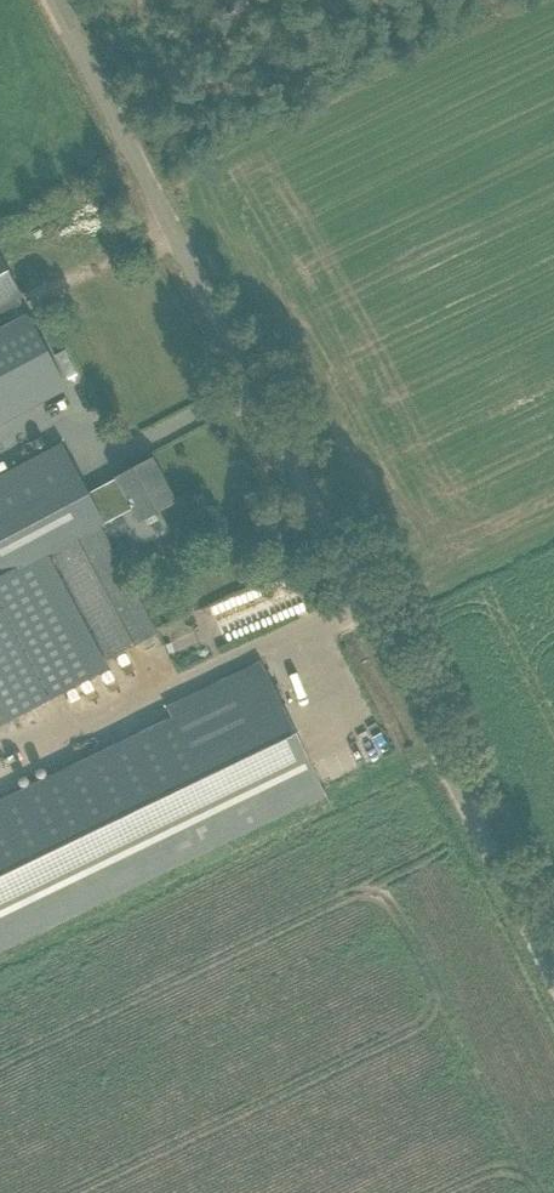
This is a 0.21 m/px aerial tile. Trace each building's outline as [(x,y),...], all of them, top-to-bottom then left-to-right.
[(42,396),(13,340),(34,329),(0,265),(0,418),(42,396)] [(49,554),(54,552),(112,659),(156,635),(98,527),(132,509),(139,521),(173,503),(150,460),(116,479),(120,487),(90,503),(59,445),(0,477),(0,726),(110,667),(49,554)] [(150,586),(139,593),(144,603),(156,597),(150,586)] [(322,792),(261,665),(166,711),(171,722),(0,804),(0,947),(322,792)]
